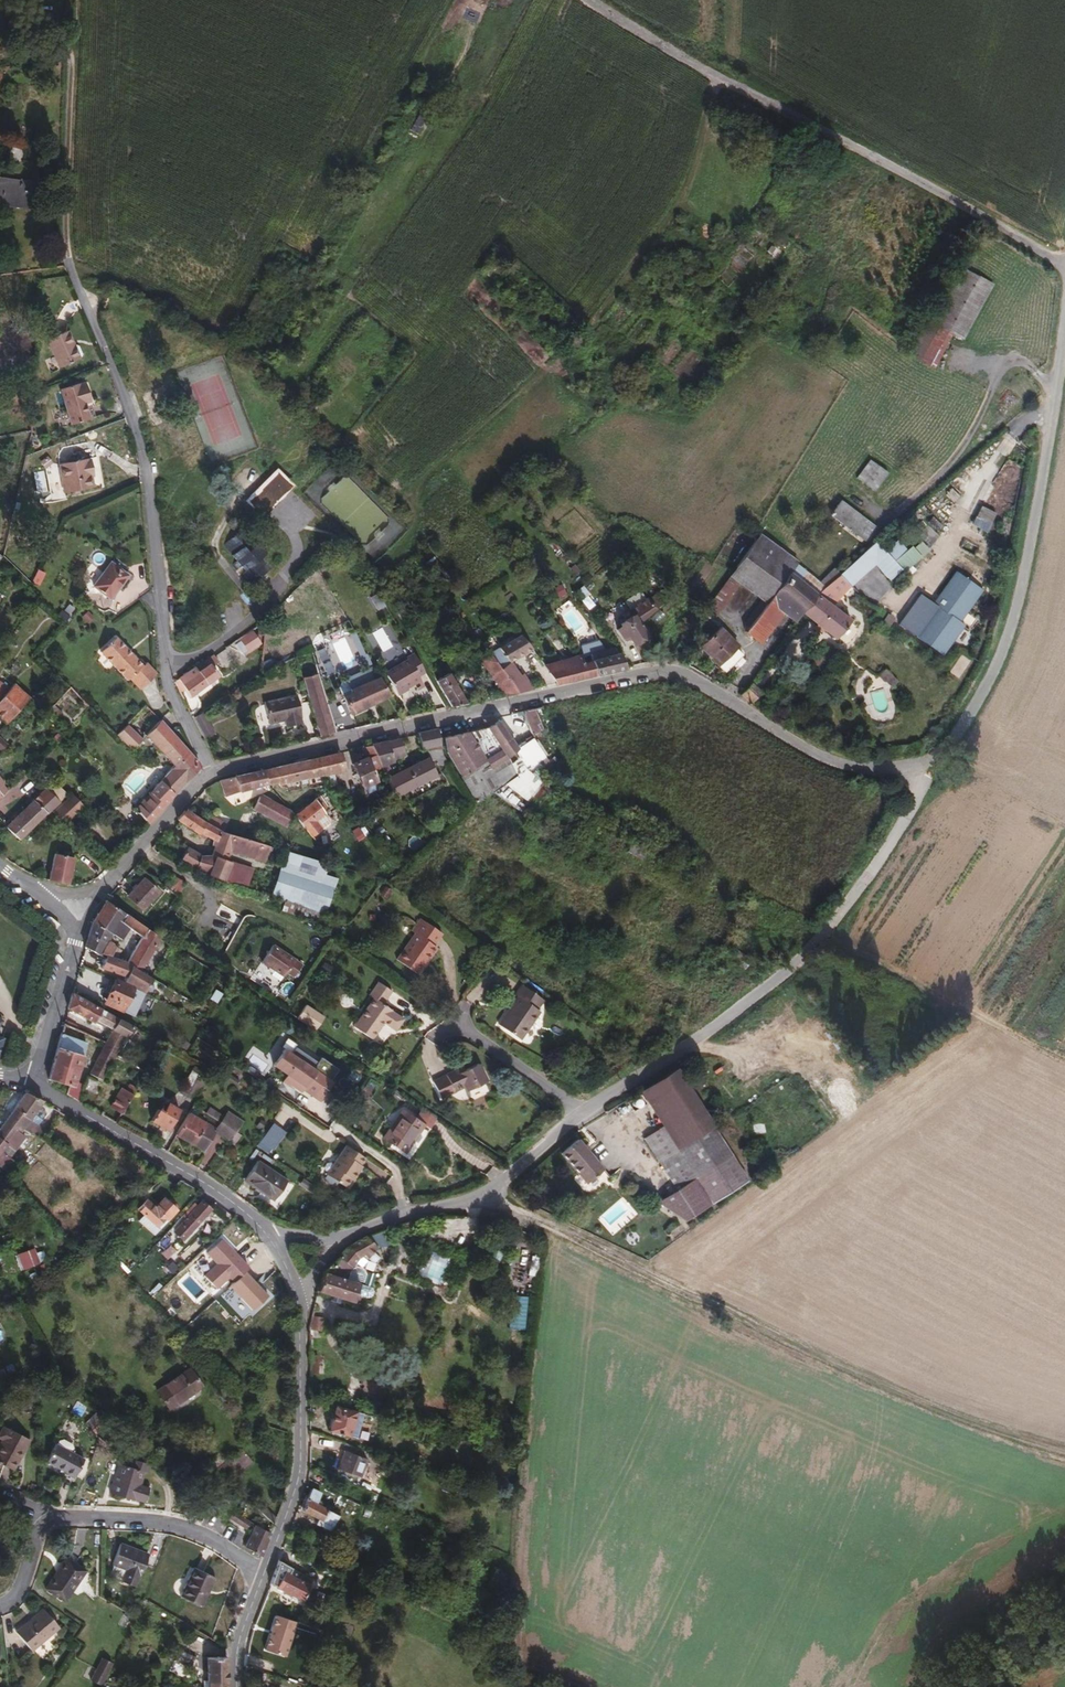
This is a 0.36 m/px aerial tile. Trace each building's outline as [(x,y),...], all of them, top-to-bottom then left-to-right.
[(5,177),(36,180),(37,162),(14,160),(5,169),(0,169),(0,200),(3,200),(5,177)] [(34,203),(36,180),(5,177),(3,200),(34,203)] [(964,334),(993,279),(965,264),(936,319),(964,334)] [(80,358),(68,331),(48,339),(60,367),(80,358)] [(90,417),(85,401),(91,399),(86,382),(79,384),(79,382),(61,388),(72,423),(90,417)] [(92,473),(94,473),(91,456),(60,463),(65,491),(94,485),(92,473)] [(877,487),(889,469),(871,456),(859,474),(877,487)] [(262,518),(293,484),(275,468),(244,501),(262,518)] [(876,521),(843,497),(832,511),(866,536),(876,521)] [(975,517),(990,524),(996,513),(980,505),(975,517)] [(262,556),(267,551),(245,525),(223,544),(237,559),(232,564),(236,569),(242,565),(246,569),(241,574),(250,584),(271,566),(262,556)] [(768,599),(797,561),(800,558),(761,532),(731,573),(763,596),(768,599)] [(859,574),(880,554),(894,570),(902,561),(877,536),(848,563),(859,574)] [(112,597),(129,573),(112,561),(94,585),(112,597)] [(818,591),(827,583),(797,561),(768,599),(750,623),(746,628),(758,637),(781,607),(797,619),(804,608),(818,591)] [(826,597),(848,577),(841,569),(827,583),(818,591),(826,597)] [(919,593),(897,625),(943,657),(966,625),(961,622),(982,590),(954,570),(931,602),(919,593)] [(598,606),(583,584),(576,591),(591,611),(598,606)] [(851,617),(826,597),(818,591),(804,608),(836,635),(851,617)] [(588,619),(570,596),(554,608),(572,632),(588,619)] [(750,623),(768,599),(763,596),(745,619),(750,623)] [(651,612),(646,604),(634,612),(635,613),(639,620),(651,612)] [(648,633),(639,620),(635,613),(622,621),(623,623),(619,626),(624,635),(629,632),(635,642),(648,633)] [(721,663),(739,644),(740,643),(723,626),(704,646),(721,663)] [(261,640),(252,628),(240,636),(249,649),(261,640)] [(356,630),(347,633),(355,661),(364,658),(356,630)] [(510,660),(533,647),(523,633),(492,652),(495,654),(520,690),(533,687),(522,674),(510,660)] [(142,662),(115,635),(100,649),(127,677),(130,674),(142,662)] [(730,668),(744,653),(744,650),(739,644),(721,663),(726,668),(730,668)] [(335,651),(327,654),(325,648),(317,650),(324,674),(340,669),(335,651)] [(520,690),(495,654),(492,652),(490,651),(489,650),(481,657),(507,693),(520,690)] [(594,659),(612,654),(611,650),(593,655),(594,659)] [(627,666),(622,652),(621,651),(612,654),(617,668),(627,666)] [(599,672),(594,659),(584,661),(582,653),(544,662),(553,672),(559,681),(599,672)] [(220,675),(213,665),(219,661),(214,654),(171,683),(177,693),(186,687),(191,695),(220,675)] [(617,668),(612,654),(594,659),(599,672),(617,668)] [(384,670),(398,697),(429,682),(415,655),(384,670)] [(141,685),(156,669),(145,658),(142,662),(130,674),(141,685)] [(885,669),(879,676),(892,687),(898,680),(885,669)] [(469,701),(452,674),(451,671),(438,678),(454,705),(469,701)] [(337,731),(321,677),(319,672),(304,676),(321,735),(337,731)] [(536,686),(524,672),(522,674),(533,687),(536,686)] [(353,712),(389,695),(378,676),(352,688),(353,691),(344,695),(353,712)] [(30,697),(14,683),(10,687),(0,680),(0,714),(8,720),(30,697)] [(754,700),(763,689),(752,681),(743,693),(754,700)] [(302,713),(298,692),(265,699),(269,720),(286,717),(287,724),(302,721),(301,713),(302,713)] [(543,729),(535,708),(525,710),(531,726),(534,733),(543,729)] [(531,726),(525,710),(513,713),(520,730),(531,726)] [(146,737),(130,718),(116,730),(134,748),(146,737)] [(202,764),(185,744),(161,718),(147,733),(177,765),(163,778),(176,792),(196,770),(202,764)] [(518,750),(498,721),(491,725),(488,726),(489,727),(510,757),(518,750)] [(510,757),(489,727),(444,737),(448,753),(453,761),(479,804),(517,775),(510,757)] [(444,753),(437,729),(419,732),(419,733),(423,748),(427,747),(428,749),(431,749),(433,756),(444,753)] [(407,755),(401,738),(372,744),(377,755),(382,765),(389,762),(407,755)] [(377,781),(368,760),(368,758),(377,755),(372,744),(362,746),(367,757),(353,763),(363,787),(377,781)] [(345,770),(340,751),(322,756),(327,774),(345,770)] [(327,774),(322,756),(264,770),(268,783),(275,783),(278,782),(279,785),(327,774)] [(405,792),(437,774),(428,757),(397,774),(405,792)] [(394,776),(389,762),(382,765),(388,779),(394,776)] [(268,783),(264,770),(221,779),(228,796),(241,790),(268,783)] [(405,792),(397,774),(394,776),(388,779),(396,797),(405,792)] [(150,821),(176,792),(163,778),(136,805),(150,821)] [(69,791),(55,779),(47,787),(61,798),(64,801),(74,791),(78,788),(75,786),(69,791)] [(48,811),(61,798),(47,787),(8,825),(21,837),(47,810),(48,811)] [(522,812),(537,793),(538,790),(535,788),(531,794),(519,809),(522,812)] [(66,822),(86,804),(74,791),(64,801),(54,809),(66,822)] [(293,813),(262,795),(247,799),(254,808),(287,827),(294,837),(305,828),(307,827),(296,814),(293,813)] [(307,827),(325,812),(315,800),(296,814),(307,827)] [(224,832),(203,820),(185,809),(177,819),(200,833),(202,831),(216,838),(216,846),(231,850),(266,861),(271,845),(267,844),(244,837),(224,832)] [(228,825),(208,813),(203,820),(224,832),(228,825)] [(278,848),(281,842),(269,838),(267,844),(271,845),(278,848)] [(226,876),(231,862),(227,861),(212,856),(201,854),(186,846),(179,859),(224,881),(226,876)] [(227,861),(231,850),(216,846),(212,856),(227,861)] [(326,915),(342,866),(288,850),(279,879),(273,898),(286,902),(326,915)] [(68,884),(76,858),(58,852),(50,879),(68,884)] [(247,889),(249,883),(226,876),(224,881),(247,889)] [(273,898),(279,879),(270,876),(264,892),(262,892),(261,894),(273,898)] [(143,909),(159,891),(144,878),(128,896),(143,909)] [(122,923),(127,914),(106,899),(94,921),(112,933),(115,935),(122,923)] [(323,924),(326,915),(286,902),(283,911),(323,924)] [(146,928),(127,914),(122,923),(142,937),(146,928)] [(425,963),(436,947),(435,946),(443,934),(422,919),(413,931),(417,934),(398,960),(420,975),(428,964),(425,963)] [(109,941),(112,933),(94,921),(86,947),(102,956),(104,953),(109,941)] [(142,972),(160,939),(146,928),(142,937),(128,964),(140,971),(142,972)] [(115,950),(116,948),(109,941),(104,953),(108,955),(112,957),(115,950)] [(298,964),(268,945),(258,963),(266,968),(270,971),(281,977),(283,973),(290,977),(298,964)] [(428,964),(439,949),(436,947),(425,963),(428,964)] [(140,971),(128,964),(112,957),(108,955),(103,968),(127,977),(129,973),(136,978),(140,971)] [(123,1011),(133,987),(116,979),(105,1003),(123,1011)] [(405,1020),(393,1013),(393,1011),(385,1005),(393,992),(379,982),(369,997),(374,1000),(355,1028),(374,1041),(385,1024),(397,1032),(405,1020)] [(516,1039),(536,1011),(533,1008),(540,999),(519,984),(512,994),(515,996),(495,1024),(516,1039)] [(135,1027),(73,994),(69,1009),(97,1024),(98,1021),(114,1029),(126,1036),(135,1027)] [(314,1031),(322,1016),(304,1006),(296,1020),(314,1031)] [(120,1048),(126,1036),(114,1029),(108,1043),(120,1048)] [(75,1088),(87,1044),(62,1034),(49,1081),(69,1086),(75,1088)] [(115,1063),(118,1055),(117,1053),(120,1048),(108,1043),(97,1064),(110,1071),(115,1063)] [(281,1050),(268,1071),(319,1102),(339,1070),(318,1057),(311,1068),(281,1050)] [(120,1066),(124,1059),(118,1055),(115,1063),(120,1066)] [(464,1085),(483,1072),(471,1055),(458,1063),(453,1067),(451,1063),(440,1071),(442,1073),(432,1080),(441,1094),(461,1081),(464,1085)] [(104,1080),(110,1071),(97,1064),(92,1074),(104,1080)] [(201,1070),(194,1066),(191,1069),(199,1074),(201,1070)] [(142,1079),(146,1073),(145,1073),(141,1070),(135,1067),(134,1069),(136,1071),(134,1074),(142,1079)] [(188,1096),(199,1074),(191,1069),(179,1091),(188,1096)] [(98,1095),(104,1084),(89,1076),(82,1089),(79,1101),(84,1104),(84,1105),(93,1109),(99,1096),(98,1095)] [(695,1134),(657,1078),(624,1103),(647,1137),(662,1157),(695,1134)] [(122,1113),(137,1088),(130,1084),(126,1090),(121,1088),(111,1107),(122,1113)] [(79,1101),(82,1089),(75,1088),(69,1086),(67,1094),(79,1101)] [(30,1119),(44,1101),(26,1092),(14,1108),(30,1119)] [(168,1130),(179,1110),(167,1103),(166,1105),(163,1103),(159,1110),(157,1109),(151,1120),(168,1130)] [(44,1140),(64,1114),(52,1107),(38,1124),(31,1132),(44,1140)] [(30,1119),(14,1108),(0,1128),(0,1139),(7,1144),(10,1140),(18,1128),(22,1130),(24,1128),(30,1119)] [(405,1150),(424,1122),(403,1108),(385,1136),(405,1150)] [(213,1133),(215,1129),(188,1114),(176,1135),(203,1150),(213,1133)] [(31,1132),(38,1124),(30,1119),(24,1128),(31,1132)] [(239,1135),(220,1121),(215,1129),(213,1133),(232,1145),(239,1135)] [(255,1146),(269,1156),(285,1132),(271,1123),(255,1146)] [(681,1189),(717,1164),(695,1134),(662,1157),(647,1137),(628,1150),(663,1201),(681,1189)] [(8,1156),(17,1146),(10,1140),(7,1144),(2,1151),(7,1155),(8,1156)] [(354,1181),(364,1166),(362,1165),(366,1159),(346,1146),(327,1174),(346,1188),(352,1180),(354,1181)] [(560,1151),(542,1164),(572,1204),(589,1191),(560,1151)] [(273,1200),(287,1180),(258,1160),(244,1181),(273,1200)] [(717,1164),(681,1189),(697,1212),(733,1187),(717,1164)] [(166,1219),(175,1209),(164,1198),(173,1190),(165,1180),(153,1191),(162,1200),(155,1208),(145,1199),(136,1208),(153,1224),(156,1226),(162,1220),(164,1217),(166,1219)] [(663,1201),(641,1216),(673,1229),(697,1212),(681,1189),(663,1201)] [(185,1235),(209,1208),(201,1202),(197,1206),(192,1202),(181,1215),(185,1219),(177,1227),(185,1235)] [(156,1231),(164,1222),(162,1220),(156,1226),(153,1224),(152,1226),(156,1231)] [(163,1243),(173,1232),(169,1228),(159,1239),(163,1243)] [(373,1250),(363,1237),(351,1247),(360,1257),(364,1262),(373,1250)] [(173,1253),(163,1243),(159,1239),(155,1243),(169,1257),(173,1253)] [(341,1281),(360,1257),(351,1247),(346,1251),(322,1277),(315,1294),(351,1306),(358,1286),(342,1282),(341,1281)] [(203,1264),(212,1258),(207,1252),(198,1259),(203,1264)] [(316,1333),(320,1315),(311,1313),(308,1330),(307,1331),(316,1333)] [(173,1406),(204,1381),(195,1370),(190,1364),(159,1388),(173,1406)] [(348,1439),(354,1416),(334,1410),(328,1434),(348,1439)] [(355,1441),(362,1418),(354,1416),(348,1439),(355,1441)] [(28,1437),(8,1426),(0,1440),(0,1461),(12,1467),(28,1437)] [(73,1449),(72,1444),(63,1439),(58,1440),(56,1444),(71,1452),(73,1449)] [(73,1478),(83,1459),(71,1452),(56,1444),(55,1444),(45,1462),(66,1473),(65,1474),(73,1478)] [(229,1484),(254,1463),(242,1449),(216,1469),(229,1484)] [(359,1481),(366,1462),(343,1454),(336,1472),(359,1481)] [(140,1486),(144,1473),(148,1474),(151,1465),(133,1459),(131,1468),(120,1464),(110,1493),(135,1501),(136,1499),(145,1502),(149,1489),(140,1486)] [(322,1486),(325,1481),(308,1473),(308,1483),(320,1489),(322,1486)] [(339,1494),(322,1486),(320,1489),(338,1497),(339,1494)] [(329,1534),(336,1518),(330,1514),(324,1512),(317,1508),(318,1505),(317,1503),(320,1498),(311,1493),(306,1504),(302,1514),(316,1522),(315,1526),(329,1534)] [(228,1512),(224,1518),(242,1529),(246,1523),(228,1512)] [(261,1556),(270,1533),(256,1526),(245,1547),(261,1556)] [(141,1576),(149,1556),(120,1546),(113,1566),(127,1571),(122,1583),(135,1588),(140,1576),(141,1576)] [(64,1602),(86,1571),(67,1558),(58,1573),(56,1572),(45,1588),(64,1602)] [(301,1604),(312,1584),(303,1579),(299,1585),(289,1579),(292,1572),(279,1564),(271,1588),(301,1604)] [(202,1607),(216,1578),(194,1569),(181,1597),(202,1607)] [(333,1608),(336,1599),(324,1592),(320,1601),(333,1608)] [(32,1651),(58,1627),(42,1609),(16,1633),(32,1651)] [(190,1669),(196,1658),(181,1650),(175,1661),(190,1669)] [(226,1657),(207,1657),(209,1686),(227,1686),(226,1657)] [(89,1681),(100,1686),(112,1664),(101,1658),(89,1681)]
